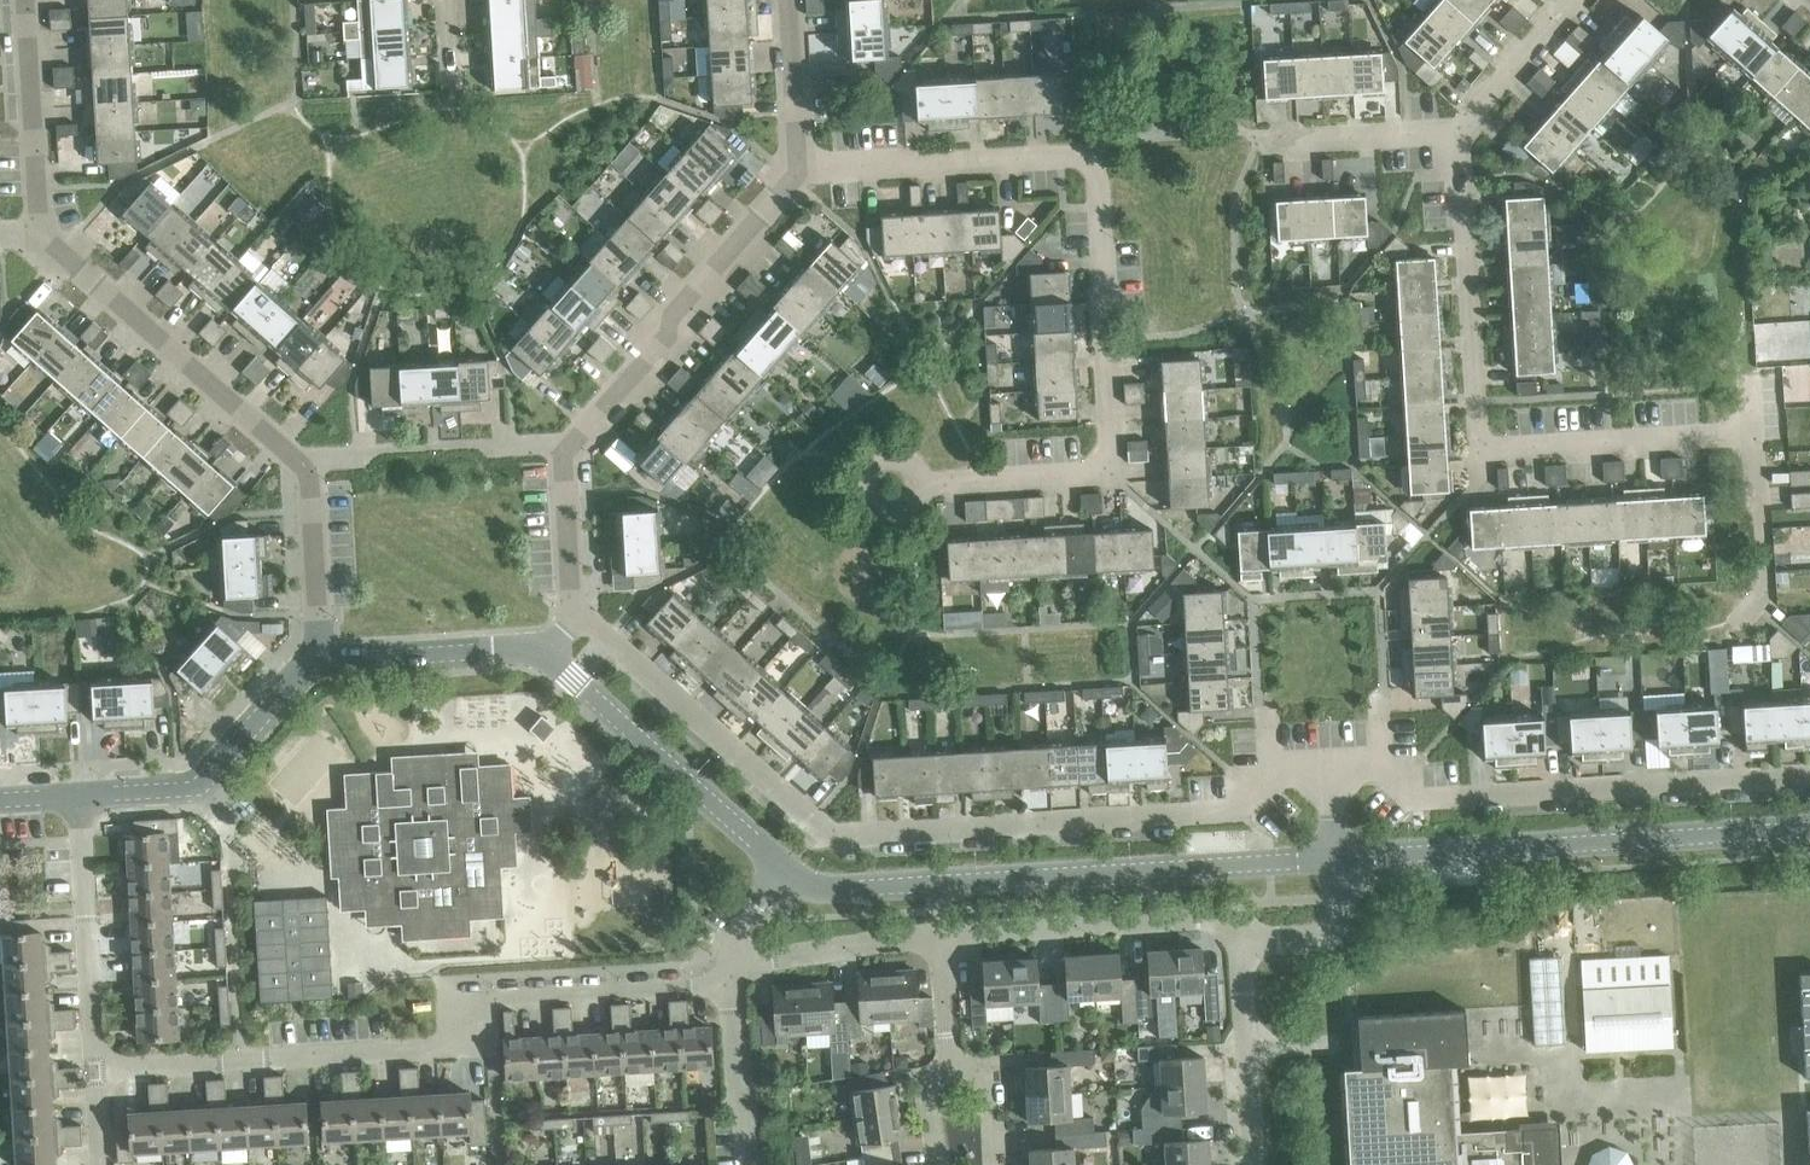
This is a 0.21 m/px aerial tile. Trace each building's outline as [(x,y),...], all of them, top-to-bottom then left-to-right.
[(89,18),(128,15),(127,0),(77,0),(78,9),(88,9),(89,18)] [(343,31),(408,27),(406,0),(377,0),(357,1),(358,21),(342,22),(343,31)] [(487,31),(552,27),(551,18),(536,19),(534,0),(519,0),(486,2),(487,31)] [(659,21),(670,20),(669,0),(667,0),(658,1),(659,21)] [(670,20),(684,19),(683,0),(669,0),(670,20)] [(707,17),(757,14),(756,0),(706,0),(707,17)] [(836,31),(885,28),(883,0),(864,0),(844,1),(845,10),(835,10),(836,31)] [(1347,6),(1347,0),(1339,0),(1327,1),(1327,11),(1348,10),(1347,6)] [(1424,19),(1453,45),(1472,23),(1446,0),(1441,0),(1424,19)] [(1472,23),(1491,2),(1489,0),(1446,0),(1472,23)] [(826,2),(805,3),(806,14),(826,13),(826,2)] [(1309,2),(1289,3),(1290,14),(1310,12),(1309,2)] [(1290,14),(1289,3),(1269,4),(1270,15),(1290,14)] [(1512,6),(1505,14),(1520,28),(1527,20),(1512,6)] [(1706,38),(1728,58),(1761,21),(1746,8),(1739,16),(1732,9),(1714,28),(1705,20),(1689,21),(1690,42),(1697,48),(1706,38)] [(49,10),(50,20),(70,19),(69,9),(49,10)] [(201,11),(186,12),(187,20),(202,19),(201,11)] [(1781,27),(1788,34),(1802,19),(1794,12),(1781,27)] [(707,17),(709,46),(748,44),(748,35),(758,35),(757,14),(707,17)] [(1520,28),(1505,14),(1498,22),(1513,35),(1520,28)] [(89,18),(91,47),(129,44),(128,15),(89,18)] [(1625,15),(1611,30),(1648,63),(1668,40),(1678,49),(1684,42),(1683,21),(1667,22),(1658,32),(1639,15),(1632,22),(1625,15)] [(70,19),(50,20),(50,31),(71,29),(70,19)] [(1049,19),(1029,20),(1029,31),(1049,30),(1049,19)] [(1453,45),(1424,19),(1397,49),(1405,64),(1415,73),(1425,61),(1433,68),(1453,45)] [(1802,19),(1788,34),(1796,41),(1809,26),(1802,19)] [(670,20),(659,21),(661,41),(671,40),(670,20)] [(1029,31),(1029,20),(1009,21),(1009,32),(1029,31)] [(1728,58),(1750,77),(1776,48),(1769,43),(1776,35),(1761,21),(1728,58)] [(310,22),(305,23),(306,35),(316,34),(315,28),(310,22)] [(991,23),(971,24),(972,34),(992,33),(991,23)] [(972,34),(971,24),(951,25),(952,35),(972,34)] [(1577,25),(1571,33),(1586,46),(1593,38),(1577,25)] [(359,40),(361,59),(409,56),(408,27),(343,31),(343,41),(359,40)] [(487,31),(489,60),(538,57),(537,37),(553,36),(552,27),(487,31)] [(885,28),(836,31),(837,51),(847,50),(848,60),(874,59),(875,72),(887,82),(901,67),(900,57),(887,57),(885,28)] [(585,30),(574,31),(575,54),(586,54),(585,30)] [(1606,52),(1600,59),(1629,84),(1648,63),(1611,30),(1598,46),(1606,52)] [(1586,46),(1571,33),(1564,41),(1579,54),(1586,46)] [(324,34),(306,35),(306,42),(325,41),(324,34)] [(91,47),(92,76),(131,73),(129,44),(91,47)] [(709,46),(711,75),(750,73),(748,44),(709,46)] [(1750,77),(1772,96),(1797,67),(1776,48),(1750,77)] [(1467,57),(1482,71),(1489,63),(1474,49),(1467,57)] [(323,51),(312,52),(312,62),(323,62),(323,51)] [(1390,53),(1350,55),(1352,94),(1383,92),(1382,82),(1398,81),(1397,68),(1390,53)] [(1350,55),(1321,57),(1324,96),(1352,94),(1350,55)] [(409,56),(361,59),(362,79),(346,80),(347,90),(411,86),(409,56)] [(538,57),(489,60),(491,90),(556,86),(555,76),(539,77),(538,57)] [(662,58),(663,78),(674,78),(672,57),(662,58)] [(1321,57),(1292,58),(1295,97),(1324,96),(1321,57)] [(1295,97),(1292,58),(1262,60),(1265,99),(1295,97)] [(1586,59),(1573,74),(1610,106),(1629,84),(1600,59),(1594,65),(1586,59)] [(53,68),(53,78),(74,77),(73,67),(53,68)] [(1793,116),(1809,97),(1809,79),(1797,67),(1772,96),(1793,116)] [(1539,69),(1532,76),(1547,90),(1554,82),(1539,69)] [(948,130),(945,81),(916,83),(915,70),(905,70),(891,86),(903,97),(916,96),(917,122),(927,121),(928,131),(948,130)] [(83,85),(84,105),(133,102),(131,73),(92,76),(93,85),(83,85)] [(750,73),(711,75),(713,115),(730,120),(743,119),(742,104),(752,103),(750,73)] [(1062,74),(1032,76),(1034,115),(1064,113),(1062,74)] [(1567,96),(1561,102),(1591,128),(1610,106),(1573,74),(1559,89),(1567,96)] [(1032,76),(1003,77),(1006,116),(1034,115),(1032,76)] [(1547,90),(1532,76),(1525,84),(1540,97),(1547,90)] [(74,77),(53,78),(54,89),(74,87),(74,77)] [(1003,77),(974,79),(977,118),(1006,116),(1003,77)] [(974,79),(945,81),(948,130),(968,129),(968,119),(977,118),(974,79)] [(1793,116),(1809,131),(1809,97),(1793,116)] [(205,100),(188,101),(189,109),(197,117),(205,116),(205,100)] [(95,125),(96,134),(135,131),(133,102),(84,105),(85,126),(95,125)] [(1561,102),(1542,124),(1571,150),(1591,128),(1561,102)] [(711,123),(685,152),(714,178),(734,156),(727,149),(737,137),(728,128),(711,123)] [(56,125),(57,136),(77,135),(76,124),(56,125)] [(1571,150),(1542,124),(1522,147),(1529,153),(1519,165),(1529,173),(1545,179),(1571,150)] [(135,131),(96,134),(98,164),(108,163),(109,179),(122,178),(137,171),(135,131)] [(629,143),(610,164),(622,174),(640,153),(629,143)] [(685,152),(665,174),(695,200),(714,178),(685,152)] [(1333,179),(1332,159),(1321,160),(1322,180),(1333,179)] [(1284,182),(1283,162),(1272,163),(1274,183),(1284,182)] [(748,169),(737,181),(746,188),(756,176),(748,169)] [(665,174),(646,196),(675,222),(695,200),(665,174)] [(122,214),(145,234),(171,205),(141,179),(125,187),(117,196),(129,206),(122,214)] [(968,202),(967,182),(956,183),(957,203),(968,202)] [(1504,199),(1506,229),(1545,227),(1542,188),(1526,182),(1513,183),(1514,199),(1504,199)] [(921,205),(919,185),(909,186),(910,206),(921,205)] [(311,196),(301,208),(315,220),(325,208),(311,196)] [(646,196),(627,218),(656,243),(675,222),(646,196)] [(1334,198),(1336,237),(1366,235),(1367,248),(1377,248),(1391,232),(1379,222),(1366,222),(1364,196),(1334,198)] [(237,198),(226,210),(235,218),(245,206),(247,205),(238,197),(237,198)] [(708,198),(701,206),(716,219),(723,211),(708,198)] [(1307,239),(1336,237),(1334,198),(1305,200),(1307,239)] [(1277,241),(1307,239),(1305,200),(1275,202),(1277,241)] [(145,247),(160,261),(192,224),(171,205),(145,234),(151,240),(145,247)] [(716,219),(701,206),(694,213),(710,227),(716,219)] [(968,211),(971,250),(1001,248),(1001,262),(1011,261),(1025,245),(1013,234),(1000,235),(999,209),(968,211)] [(942,252),(971,250),(968,211),(939,213),(942,252)] [(913,254),(942,252),(939,213),(911,215),(913,254)] [(874,256),(913,254),(911,215),(881,216),(881,226),(865,227),(866,241),(874,256)] [(627,218),(608,239),(637,265),(656,243),(627,218)] [(1027,218),(1014,232),(1023,240),(1036,226),(1027,218)] [(182,267),(188,272),(214,243),(192,224),(160,261),(175,274),(182,267)] [(1583,225),(1584,245),(1594,244),(1593,224),(1583,225)] [(1506,229),(1508,258),(1547,256),(1545,227),(1506,229)] [(788,231),(782,238),(793,248),(799,241),(788,231)] [(830,241),(810,264),(839,289),(865,259),(858,244),(848,235),(838,247),(830,241)] [(1395,261),(1397,290),(1435,288),(1434,258),(1408,260),(1407,247),(1395,236),(1381,252),(1382,262),(1395,261)] [(782,238),(781,237),(774,245),(789,259),(796,251),(793,248),(782,238)] [(608,239),(589,261),(618,287),(637,265),(608,239)] [(669,242),(663,249),(678,263),(685,255),(669,242)] [(188,286),(203,299),(236,263),(214,243),(188,272),(195,278),(188,286)] [(523,243),(514,253),(523,261),(532,251),(523,243)] [(119,263),(127,270),(140,255),(132,248),(119,263)] [(678,263),(663,249),(656,257),(671,271),(678,263)] [(1029,274),(1031,304),(1070,301),(1068,271),(1042,273),(1041,260),(1029,249),(1015,265),(1016,275),(1029,274)] [(1508,258),(1509,287),(1548,285),(1547,256),(1508,258)] [(589,261),(569,283),(606,315),(620,300),(612,293),(618,287),(589,261)] [(1585,262),(1586,282),(1597,282),(1595,262),(1585,262)] [(225,305),(232,311),(257,282),(236,263),(203,299),(218,313),(225,305)] [(810,264),(791,285),(820,311),(839,289),(810,264)] [(750,273),(743,281),(758,294),(765,287),(750,273)] [(154,295),(162,302),(175,286),(168,280),(154,295)] [(758,294),(743,281),(736,289),(751,302),(758,294)] [(231,324),(247,338),(279,301),(257,282),(232,311),(238,317),(231,324)] [(1597,282),(1586,282),(1587,302),(1598,302),(1597,282)] [(569,283),(550,304),(579,330),(585,324),(593,331),(606,315),(569,283)] [(791,285),(772,307),(801,333),(820,311),(791,285)] [(1509,287),(1511,316),(1550,314),(1548,285),(1509,287)] [(175,286),(162,302),(170,309),(183,293),(175,286)] [(1397,290),(1398,319),(1437,317),(1435,288),(1397,290)] [(330,289),(306,315),(310,318),(333,292),(330,289)] [(638,292),(631,300),(647,313),(653,305),(638,292)] [(492,297),(485,306),(492,312),(502,301),(495,295),(492,297)] [(647,313),(631,300),(625,308),(640,321),(647,313)] [(268,343),(275,349),(301,320),(279,301),(247,338),(262,351),(268,343)] [(1031,304),(1033,333),(1072,330),(1070,301),(1031,304)] [(1349,302),(1350,322),(1361,322),(1360,302),(1349,302)] [(550,304),(531,326),(560,352),(579,330),(550,304)] [(983,307),(984,327),(994,326),(993,306),(983,307)] [(455,317),(454,307),(434,308),(434,319),(455,317)] [(759,307),(745,322),(782,355),(801,333),(772,307),(766,313),(759,307)] [(4,334),(33,360),(59,331),(37,311),(30,319),(18,308),(10,317),(4,334)] [(417,320),(416,309),(396,310),(397,321),(417,320)] [(1502,325),(1503,345),(1552,342),(1550,314),(1511,316),(1512,325),(1502,325)] [(711,317),(704,324),(720,338),(726,330),(711,317)] [(1398,319),(1400,348),(1439,346),(1437,317),(1398,319)] [(198,333),(206,340),(219,325),(211,318),(198,333)] [(275,363),(290,376),(323,339),(301,320),(275,349),(281,355),(275,363)] [(1588,320),(1590,340),(1600,340),(1599,320),(1588,320)] [(79,337),(87,344),(101,329),(93,322),(79,337)] [(739,344),(733,351),(762,376),(782,355),(745,322),(732,337),(739,344)] [(1361,322),(1350,322),(1351,342),(1362,341),(1361,322)] [(720,338),(704,324),(698,332),(713,346),(720,338)] [(219,325),(206,340),(213,347),(227,332),(219,325)] [(560,352),(531,326),(505,356),(512,372),(522,380),(533,368),(540,375),(560,352)] [(356,328),(353,338),(359,341),(363,330),(356,328)] [(101,329),(87,344),(95,351),(108,335),(101,329)] [(1033,333),(1035,362),(1073,359),(1072,330),(1033,333)] [(33,360),(55,379),(81,350),(59,331),(33,360)] [(600,335),(593,343),(608,357),(615,349),(600,335)] [(323,339),(290,376),(305,389),(312,382),(319,389),(326,381),(338,392),(347,382),(352,365),(323,339)] [(1600,340),(1590,340),(1591,360),(1601,360),(1600,340)] [(1552,342),(1503,345),(1504,366),(1514,365),(1515,375),(1554,373),(1552,342)] [(608,357),(593,343),(586,351),(601,364),(608,357)] [(985,345),(986,365),(997,364),(996,344),(985,345)] [(1400,348),(1402,377),(1441,375),(1439,346),(1400,348)] [(55,379),(77,398),(103,369),(81,350),(55,379)] [(733,351),(714,372),(743,398),(762,376),(733,351)] [(241,372),(249,379),(262,363),(255,356),(241,372)] [(1035,362),(1036,391),(1075,388),(1073,359),(1035,362)] [(1161,362),(1163,392),(1201,389),(1199,359),(1161,362)] [(1352,360),(1354,380),(1364,379),(1363,359),(1352,360)] [(122,375),(130,382),(144,367),(136,360),(122,375)] [(497,360),(457,362),(461,411),(481,410),(480,400),(490,399),(489,389),(505,388),(505,376),(497,360)] [(457,362),(429,364),(431,403),(440,402),(440,412),(461,411),(457,362)] [(262,363),(249,379),(257,385),(270,370),(262,363)] [(429,364),(400,366),(403,415),(423,413),(422,403),(431,403),(429,364)] [(997,364),(986,365),(988,385),(998,384),(997,364)] [(403,415),(400,366),(360,368),(355,385),(355,397),(371,397),(372,406),(382,406),(382,416),(403,415)] [(144,367),(130,382),(138,389),(152,374),(144,367)] [(680,367),(673,375),(689,388),(695,380),(680,367)] [(77,398),(99,418),(124,389),(103,369),(77,398)] [(714,372),(695,394),(724,420),(743,398),(714,372)] [(689,388),(673,375),(666,383),(682,396),(689,388)] [(1402,377),(1404,406),(1443,404),(1441,375),(1402,377)] [(1364,379),(1354,380),(1355,400),(1366,399),(1364,379)] [(1515,382),(1516,396),(1536,395),(1535,381),(1515,382)] [(1123,384),(1123,394),(1144,393),(1143,382),(1123,384)] [(1562,384),(1546,385),(1546,395),(1562,394),(1562,384)] [(1075,388),(1036,391),(1038,421),(1077,418),(1075,388)] [(99,418),(120,437),(146,408),(124,389),(99,418)] [(1163,392),(1164,421),(1203,418),(1201,389),(1163,392)] [(1144,393),(1123,394),(1124,404),(1144,403),(1144,393)] [(695,394),(676,416),(705,442),(724,420),(695,394)] [(166,413),(174,420),(187,405),(179,398),(166,413)] [(989,404),(990,424),(1001,423),(999,403),(989,404)] [(1404,406),(1405,435),(1444,433),(1443,404),(1404,406)] [(187,405),(174,420),(181,427),(195,412),(187,405)] [(120,437),(142,456),(168,427),(146,408),(120,437)] [(657,424),(642,411),(635,418),(650,432),(657,424)] [(676,416),(657,438),(686,463),(705,442),(676,416)] [(1356,418),(1357,438),(1368,437),(1367,417),(1356,418)] [(1164,421),(1166,450),(1205,447),(1203,418),(1164,421)] [(142,456),(164,475),(189,446),(168,427),(142,456)] [(1405,435),(1407,464),(1446,462),(1444,433),(1405,435)] [(209,452),(217,459),(223,452),(231,444),(223,437),(209,452)] [(1368,437),(1357,438),(1358,458),(1369,457),(1368,437)] [(686,463),(657,438),(636,460),(644,467),(633,479),(643,488),(659,493),(686,463)] [(1126,442),(1127,452),(1147,451),(1147,440),(1126,442)] [(787,443),(778,453),(784,458),(793,448),(787,443)] [(231,444),(223,452),(229,458),(230,457),(239,464),(246,457),(231,444)] [(164,475),(185,494),(211,465),(189,446),(164,475)] [(1166,450),(1168,479),(1207,476),(1205,447),(1166,450)] [(1147,451),(1127,452),(1128,462),(1148,461),(1147,451)] [(1671,479),(1670,458),(1660,459),(1661,479),(1671,479)] [(1680,458),(1670,458),(1671,479),(1682,478),(1680,458)] [(1622,461),(1612,462),(1613,482),(1624,481),(1622,461)] [(1446,462),(1407,464),(1409,494),(1448,492),(1446,462)] [(1613,482),(1612,462),(1602,462),(1603,483),(1613,482)] [(211,465),(185,494),(215,521),(230,513),(245,496),(233,486),(234,485),(211,465)] [(1555,486),(1554,465),(1544,466),(1545,486),(1555,486)] [(1564,465),(1554,465),(1555,486),(1566,485),(1564,465)] [(1508,489),(1507,468),(1496,469),(1498,489),(1508,489)] [(1351,479),(1350,469),(1330,470),(1331,481),(1351,479)] [(1789,486),(1809,485),(1809,470),(1788,472),(1789,486)] [(1313,471),(1293,472),(1293,483),(1313,482),(1313,471)] [(1293,483),(1293,472),(1273,474),(1273,484),(1293,483)] [(1207,476),(1168,479),(1170,509),(1209,506),(1207,476)] [(1663,488),(1643,489),(1646,538),(1675,536),(1672,497),(1664,498),(1663,488)] [(1623,500),(1614,501),(1617,540),(1646,538),(1643,489),(1623,490),(1623,500)] [(1101,493),(1090,494),(1092,514),(1102,514),(1101,493)] [(1790,494),(1791,509),(1809,508),(1809,493),(1790,494)] [(1092,514),(1090,494),(1080,495),(1081,515),(1092,514)] [(1547,495),(1527,496),(1530,545),(1559,543),(1557,504),(1548,505),(1547,495)] [(1702,495),(1672,497),(1675,536),(1705,534),(1702,495)] [(620,535),(620,543),(659,541),(657,502),(641,496),(628,497),(628,513),(608,514),(609,535),(620,535)] [(1507,507),(1499,508),(1501,547),(1530,545),(1527,496),(1507,497),(1507,507)] [(1034,518),(1033,497),(1022,498),(1023,518),(1034,518)] [(1043,497),(1033,497),(1034,518),(1044,517),(1043,497)] [(726,499),(717,509),(726,516),(729,519),(732,521),(735,518),(741,511),(726,499)] [(142,500),(133,511),(143,520),(152,509),(142,500)] [(985,500),(975,501),(976,521),(986,521),(985,500)] [(976,521),(975,501),(964,502),(965,522),(976,521)] [(1399,506),(1412,518),(1423,506),(1423,501),(1402,502),(1399,506)] [(1614,501),(1585,503),(1588,542),(1617,540),(1614,501)] [(1585,503),(1557,504),(1559,543),(1588,542),(1585,503)] [(1501,547),(1499,508),(1469,510),(1471,549),(1501,547)] [(1398,534),(1408,523),(1395,510),(1391,515),(1392,535),(1398,534)] [(1196,520),(1208,531),(1220,517),(1216,513),(1196,514),(1196,520)] [(167,517),(157,527),(171,540),(181,530),(167,517)] [(219,528),(221,568),(260,566),(260,557),(270,556),(269,534),(249,536),(248,520),(235,521),(219,528)] [(1230,545),(1229,525),(1225,521),(1213,534),(1225,545),(1230,545)] [(1083,523),(1063,524),(1066,573),(1095,572),(1093,533),(1084,533),(1083,523)] [(1384,523),(1354,525),(1357,573),(1377,572),(1376,562),(1386,561),(1384,523)] [(1043,536),(1035,536),(1037,575),(1066,573),(1063,524),(1043,526),(1043,536)] [(1354,525),(1325,526),(1327,565),(1336,564),(1337,574),(1357,573),(1354,525)] [(1325,526),(1296,528),(1299,577),(1319,576),(1319,565),(1327,565),(1325,526)] [(1296,528),(1267,530),(1269,568),(1278,568),(1279,578),(1299,577),(1296,528)] [(1151,529),(1122,531),(1124,570),(1154,568),(1151,529)] [(1269,568),(1267,530),(1237,532),(1240,580),(1261,579),(1261,569),(1269,568)] [(1122,531),(1093,533),(1095,572),(1124,570),(1122,531)] [(1035,536),(1006,538),(1008,577),(1037,575),(1035,536)] [(1447,549),(1460,561),(1464,557),(1463,536),(1457,537),(1447,549)] [(1006,538),(977,540),(979,579),(1008,577),(1006,538)] [(979,579),(977,540),(947,542),(949,581),(979,579)] [(659,541),(620,543),(621,552),(611,553),(612,574),(632,573),(633,589),(646,588),(661,580),(659,541)] [(1453,570),(1456,565),(1443,553),(1432,565),(1432,571),(1453,570)] [(1161,575),(1166,579),(1178,565),(1166,554),(1160,555),(1161,575)] [(260,566),(221,568),(224,608),(241,614),(253,613),(252,597),(272,595),(271,574),(261,574),(260,566)] [(1195,585),(1194,579),(1182,569),(1170,582),(1174,586),(1195,585)] [(1787,572),(1776,573),(1776,583),(1787,582),(1787,572)] [(1397,590),(1399,610),(1448,607),(1446,577),(1407,579),(1408,589),(1397,590)] [(732,586),(747,600),(754,592),(739,578),(732,586)] [(646,623),(669,643),(695,614),(665,588),(650,595),(641,605),(653,616),(646,623)] [(1182,593),(1184,623),(1223,621),(1221,591),(1182,593)] [(754,592),(747,600),(762,613),(769,605),(754,592)] [(1410,630),(1411,638),(1449,636),(1448,607),(1399,610),(1400,630),(1410,630)] [(1486,614),(1487,634),(1498,633),(1497,613),(1486,614)] [(669,657),(684,670),(717,633),(695,614),(669,643),(676,649),(669,657)] [(1800,642),(1809,631),(1809,630),(1809,614),(1789,615),(1781,625),(1800,642)] [(221,615),(195,645),(224,671),(230,664),(237,671),(252,655),(237,641),(247,629),(238,621),(238,620),(221,615)] [(775,625),(790,638),(797,630),(782,617),(775,625)] [(95,619),(74,620),(75,637),(96,636),(95,619)] [(238,620),(238,621),(247,629),(252,634),(259,634),(259,621),(238,620)] [(1184,623),(1186,652),(1235,649),(1234,629),(1223,630),(1223,621),(1184,623)] [(1786,658),(1794,649),(1796,647),(1777,629),(1768,639),(1769,659),(1786,658)] [(797,630),(790,638),(805,651),(812,643),(797,630)] [(706,676),(713,682),(738,652),(717,633),(684,670),(699,683),(706,676)] [(1498,633),(1487,634),(1488,654),(1499,653),(1498,633)] [(118,634),(101,635),(102,655),(119,654),(118,634)] [(1136,635),(1138,655),(1148,654),(1147,634),(1136,635)] [(1401,648),(1402,668),(1451,665),(1449,636),(1411,638),(1411,647),(1401,648)] [(224,671),(195,645),(169,674),(176,690),(186,699),(196,687),(211,700),(226,684),(218,677),(224,671)] [(1186,652),(1188,681),(1227,679),(1226,670),(1236,669),(1235,649),(1186,652)] [(712,695),(728,708),(760,672),(738,652),(713,682),(719,687),(712,695)] [(1148,654),(1138,655),(1139,675),(1149,674),(1148,654)] [(818,663),(833,676),(840,668),(825,655),(818,663)] [(1780,662),(1770,662),(1771,676),(1781,675),(1780,662)] [(1525,664),(1510,664),(1510,684),(1526,683),(1525,664)] [(1451,665),(1402,668),(1403,688),(1414,687),(1414,697),(1440,696),(1441,709),(1453,719),(1467,704),(1466,694),(1453,695),(1451,665)] [(840,668),(833,676),(848,689),(855,681),(840,668)] [(749,714),(756,720),(782,691),(760,672),(728,708),(743,722),(749,714)] [(161,678),(122,680),(124,729),(144,728),(144,718),(154,717),(153,707),(169,707),(168,694),(161,678)] [(1227,679),(1188,681),(1189,711),(1176,711),(1177,721),(1193,735),(1203,723),(1202,710),(1228,709),(1227,679)] [(122,680),(78,683),(80,712),(93,711),(94,721),(103,720),(104,730),(124,729),(122,680)] [(78,683),(35,685),(38,734),(58,733),(57,723),(67,722),(67,712),(80,712),(78,683)] [(0,687),(0,716),(6,716),(7,726),(17,725),(17,735),(38,734),(35,685),(0,687)] [(1122,686),(1102,688),(1103,698),(1123,697),(1122,686)] [(824,687),(815,697),(819,701),(828,691),(824,687)] [(1103,698),(1102,688),(1082,689),(1083,699),(1103,698)] [(1064,690),(1044,691),(1044,702),(1064,701),(1064,690)] [(756,733),(771,747),(804,710),(782,691),(756,720),(763,726),(756,733)] [(1044,702),(1044,691),(1024,692),(1024,703),(1044,702)] [(1006,693),(986,695),(986,705),(1006,704),(1006,693)] [(986,705),(986,695),(966,696),(966,707),(986,705)] [(948,697),(928,698),(929,709),(949,708),(948,697)] [(929,709),(928,698),(908,700),(909,710),(929,709)] [(1801,700),(1772,702),(1775,741),(1783,740),(1784,751),(1804,749),(1801,700)] [(1801,700),(1804,749),(1809,749),(1809,700),(1801,700)] [(810,702),(804,710),(808,714),(815,706),(810,702)] [(1772,702),(1729,705),(1731,734),(1744,733),(1745,753),(1767,752),(1766,741),(1775,741),(1772,702)] [(1729,705),(1685,707),(1688,756),(1709,755),(1708,745),(1718,744),(1717,734),(1731,734),(1729,705)] [(1515,767),(1512,718),(1482,720),(1481,707),(1471,707),(1457,723),(1469,734),(1482,733),(1484,759),(1494,758),(1494,768),(1515,767)] [(1685,707),(1642,710),(1644,739),(1657,738),(1658,748),(1668,748),(1668,758),(1688,756),(1685,707)] [(793,753),(799,758),(825,729),(808,714),(804,710),(771,747),(786,760),(793,753)] [(1642,710),(1599,713),(1602,762),(1622,761),(1621,750),(1631,750),(1630,740),(1644,739),(1642,710)] [(1599,713),(1555,715),(1557,744),(1570,744),(1571,754),(1581,753),(1581,763),(1602,762),(1599,713)] [(1555,715),(1512,718),(1515,767),(1535,766),(1534,756),(1544,755),(1544,745),(1557,744),(1555,715)] [(529,730),(543,742),(555,728),(541,716),(529,730)] [(1163,739),(1133,741),(1136,780),(1146,779),(1146,790),(1167,788),(1165,752),(1178,752),(1189,740),(1172,725),(1162,726),(1163,739)] [(825,729),(799,758),(822,778),(829,771),(841,781),(849,772),(855,755),(825,729)] [(1133,741),(1104,742),(1108,792),(1129,791),(1128,781),(1136,780),(1133,741)] [(1104,742),(1075,744),(1078,784),(1088,783),(1089,793),(1108,792),(1104,742)] [(1075,744),(1046,746),(1049,786),(1078,784),(1075,744)] [(1046,746),(1017,748),(1020,787),(1049,786),(1046,746)] [(1017,748),(988,750),(992,799),(1013,798),(1012,788),(1020,787),(1017,748)] [(988,750),(959,752),(962,791),(971,790),(972,801),(992,799),(988,750)] [(959,752),(930,754),(934,803),(955,802),(954,791),(962,791),(959,752)] [(513,833),(530,832),(528,796),(511,797),(509,764),(444,768),(443,753),(390,756),(391,771),(346,774),(348,807),(328,809),(333,878),(340,877),(342,911),(400,908),(402,939),(471,935),(470,918),(504,916),(501,867),(515,867),(513,833)] [(902,755),(904,795),(913,794),(914,804),(934,803),(930,754),(902,755)] [(875,796),(904,795),(902,755),(863,758),(857,774),(858,787),(874,786),(875,796)] [(126,835),(128,866),(167,863),(166,835),(178,834),(177,818),(133,821),(134,835),(126,835)] [(128,866),(130,894),(169,892),(167,863),(128,866)] [(211,870),(212,890),(222,889),(221,870),(211,870)] [(222,889),(212,890),(213,909),(223,909),(222,889)] [(130,894),(132,924),(171,921),(169,892),(130,894)] [(333,999),(326,897),(253,901),(259,1004),(333,999)] [(5,965),(71,961),(70,951),(50,952),(50,946),(41,946),(40,933),(25,934),(25,919),(0,921),(0,937),(3,937),(5,965)] [(132,924),(134,953),(173,950),(171,921),(132,924)] [(214,928),(216,948),(225,947),(224,928),(214,928)] [(225,947),(216,948),(217,967),(227,967),(225,947)] [(1201,948),(1174,950),(1177,993),(1203,991),(1205,1020),(1220,1019),(1218,983),(1203,984),(1201,948)] [(134,953),(135,982),(174,979),(173,950),(134,953)] [(1149,988),(1135,988),(1137,1017),(1151,1016),(1150,995),(1177,993),(1174,950),(1147,952),(1149,988)] [(1118,953),(1091,955),(1094,998),(1121,997),(1122,1023),(1137,1022),(1137,1017),(1135,988),(1121,989),(1118,953)] [(1067,993),(1052,994),(1054,1022),(1069,1022),(1068,1000),(1094,998),(1091,955),(1064,957),(1067,993)] [(1667,956),(1580,961),(1585,1051),(1672,1047),(1667,956)] [(1036,958),(1009,960),(1012,1004),(1038,1002),(1040,1023),(1054,1022),(1052,994),(1038,995),(1036,958)] [(1012,1004),(1009,960),(982,962),(984,998),(970,999),(972,1028),(987,1027),(985,1005),(1012,1004)] [(5,965),(7,994),(44,992),(43,979),(52,978),(51,972),(71,971),(71,961),(5,965)] [(1535,968),(1540,1045),(1564,1044),(1559,967),(1535,968)] [(916,971),(886,972),(890,1021),(918,1019),(919,1027),(933,1026),(931,997),(917,998),(916,971)] [(845,1002),(846,1009),(848,1038),(862,1037),(861,1022),(890,1021),(886,972),(857,974),(859,1001),(845,1002)] [(1799,973),(1804,1077),(1809,1077),(1809,973),(1799,973)] [(135,982),(137,1011),(176,1008),(174,979),(135,982)] [(802,985),(805,1033),(829,1032),(831,1052),(849,1051),(848,1038),(846,1009),(833,1010),(831,983),(802,985)] [(776,1035),(805,1033),(802,985),(773,987),(774,1014),(760,1015),(762,1044),(777,1043),(776,1035)] [(218,986),(219,1006),(229,1005),(228,986),(218,986)] [(7,994),(8,1023),(74,1019),(74,1009),(54,1010),(53,1004),(45,1004),(44,992),(7,994)] [(669,1021),(679,1020),(678,1000),(668,1001),(669,1021)] [(678,1000),(679,1020),(688,1020),(687,1000),(678,1000)] [(621,1024),(620,1004),(610,1005),(612,1024),(621,1024)] [(629,1004),(620,1004),(621,1024),(630,1023),(629,1004)] [(229,1005),(219,1006),(220,1025),(230,1025),(229,1005)] [(562,1008),(563,1027),(572,1027),(571,1007),(562,1008)] [(176,1008),(137,1011),(139,1041),(178,1038),(176,1008)] [(553,1028),(563,1027),(562,1008),(552,1008),(553,1028)] [(1554,1127),(1519,1129),(1519,1130),(1505,1130),(1455,1133),(1451,1066),(1469,1065),(1465,1010),(1357,1017),(1360,1069),(1357,1069),(1344,1070),(1343,1070),(1349,1164),(1556,1164),(1554,1127)] [(504,1031),(514,1030),(513,1011),(503,1011),(504,1031)] [(8,1023),(10,1052),(48,1050),(47,1037),(56,1036),(55,1030),(75,1029),(74,1019),(8,1023)] [(712,1066),(709,1027),(679,1029),(682,1068),(712,1066)] [(1219,1027),(1206,1027),(1207,1041),(1220,1040),(1219,1027)] [(679,1029),(650,1031),(653,1070),(682,1068),(679,1029)] [(653,1070),(650,1031),(621,1033),(624,1071),(653,1070)] [(621,1033),(592,1034),(595,1073),(624,1071),(621,1033)] [(595,1073),(592,1034),(563,1036),(566,1075),(595,1073)] [(563,1036),(534,1038),(537,1077),(566,1075),(563,1036)] [(537,1077),(534,1038),(504,1040),(507,1078),(537,1077)] [(1161,1086),(1204,1084),(1203,1057),(1167,1059),(1166,1045),(1136,1046),(1137,1061),(1159,1060),(1161,1086)] [(1024,1068),(1026,1095),(1069,1092),(1068,1066),(1094,1064),(1093,1049),(1060,1051),(1060,1066),(1024,1068)] [(1112,1049),(1100,1049),(1100,1056),(1107,1062),(1113,1061),(1112,1049)] [(10,1052),(12,1081),(78,1077),(77,1067),(58,1068),(57,1062),(48,1063),(48,1050),(10,1052)] [(901,1055),(894,1055),(895,1068),(908,1068),(908,1062),(901,1055)] [(867,1062),(851,1064),(852,1075),(868,1073),(867,1062)] [(417,1067),(408,1068),(409,1088),(419,1087),(417,1067)] [(409,1088),(408,1068),(399,1068),(400,1088),(409,1088)] [(360,1071),(350,1072),(352,1091),(361,1091),(360,1071)] [(352,1091),(350,1072),(341,1072),(342,1092),(352,1091)] [(850,1091),(854,1118),(900,1111),(896,1084),(865,1089),(862,1075),(849,1077),(852,1091),(850,1091)] [(265,1096),(274,1096),(273,1076),(263,1077),(265,1096)] [(273,1076),(274,1096),(283,1095),(282,1076),(273,1076)] [(12,1081),(14,1110),(51,1108),(50,1095),(59,1094),(59,1088),(78,1087),(78,1077),(12,1081)] [(224,1079),(215,1080),(216,1099),(226,1099),(224,1079)] [(216,1099),(215,1080),(206,1080),(207,1100),(216,1099)] [(149,1104),(158,1103),(157,1083),(148,1084),(149,1104)] [(157,1083),(158,1103),(168,1102),(167,1083),(157,1083)] [(1141,1114),(1142,1129),(1171,1127),(1170,1113),(1206,1111),(1204,1084),(1161,1086),(1163,1113),(1141,1114)] [(1064,1120),(1065,1134),(1094,1132),(1093,1117),(1071,1119),(1069,1092),(1026,1095),(1028,1122),(1064,1120)] [(439,1095),(441,1134),(469,1132),(470,1144),(486,1143),(484,1100),(469,1100),(469,1093),(439,1095)] [(412,1135),(441,1134),(439,1095),(410,1096),(412,1135)] [(383,1137),(412,1135),(410,1096),(381,1098),(383,1137)] [(355,1139),(383,1137),(381,1098),(352,1100),(355,1139)] [(325,1141),(355,1139),(352,1100),(322,1102),(325,1141)] [(307,1142),(305,1103),(275,1105),(277,1144),(307,1142)] [(275,1105),(246,1106),(248,1145),(277,1144),(275,1105)] [(248,1145),(246,1106),(217,1108),(219,1147),(248,1145)] [(14,1110),(16,1139),(81,1135),(81,1125),(61,1126),(61,1120),(52,1120),(51,1108),(14,1110)] [(217,1108),(188,1110),(190,1149),(219,1147),(217,1108)] [(190,1149),(188,1110),(159,1112),(161,1151),(190,1149)] [(689,1111),(670,1112),(670,1121),(690,1120),(689,1111)] [(860,1144),(862,1158),(892,1153),(890,1140),(904,1138),(900,1111),(854,1118),(858,1144),(860,1144)] [(161,1151),(159,1112),(129,1114),(130,1130),(116,1131),(118,1162),(134,1161),(133,1152),(161,1151)] [(670,1121),(670,1112),(650,1113),(651,1123),(670,1121)] [(631,1114),(612,1115),(612,1125),(632,1124),(631,1114)] [(612,1125),(612,1115),(592,1117),(593,1126),(612,1125)] [(573,1118),(553,1119),(554,1129),(574,1127),(573,1118)] [(554,1129),(553,1119),(534,1120),(535,1130),(554,1129)] [(1166,1164),(1209,1164),(1208,1139),(1171,1142),(1171,1127),(1142,1129),(1132,1129),(1133,1144),(1164,1142),(1166,1164)] [(1030,1164),(1074,1164),(1073,1148),(1106,1146),(1106,1131),(1094,1132),(1065,1134),(1065,1148),(1029,1150),(1030,1164)] [(1129,1131),(1118,1131),(1118,1147),(1130,1147),(1129,1131)] [(16,1139),(17,1164),(55,1164),(54,1153),(63,1152),(62,1146),(82,1145),(81,1135),(16,1139)] [(892,1153),(862,1158),(863,1164),(894,1164),(892,1153)]
